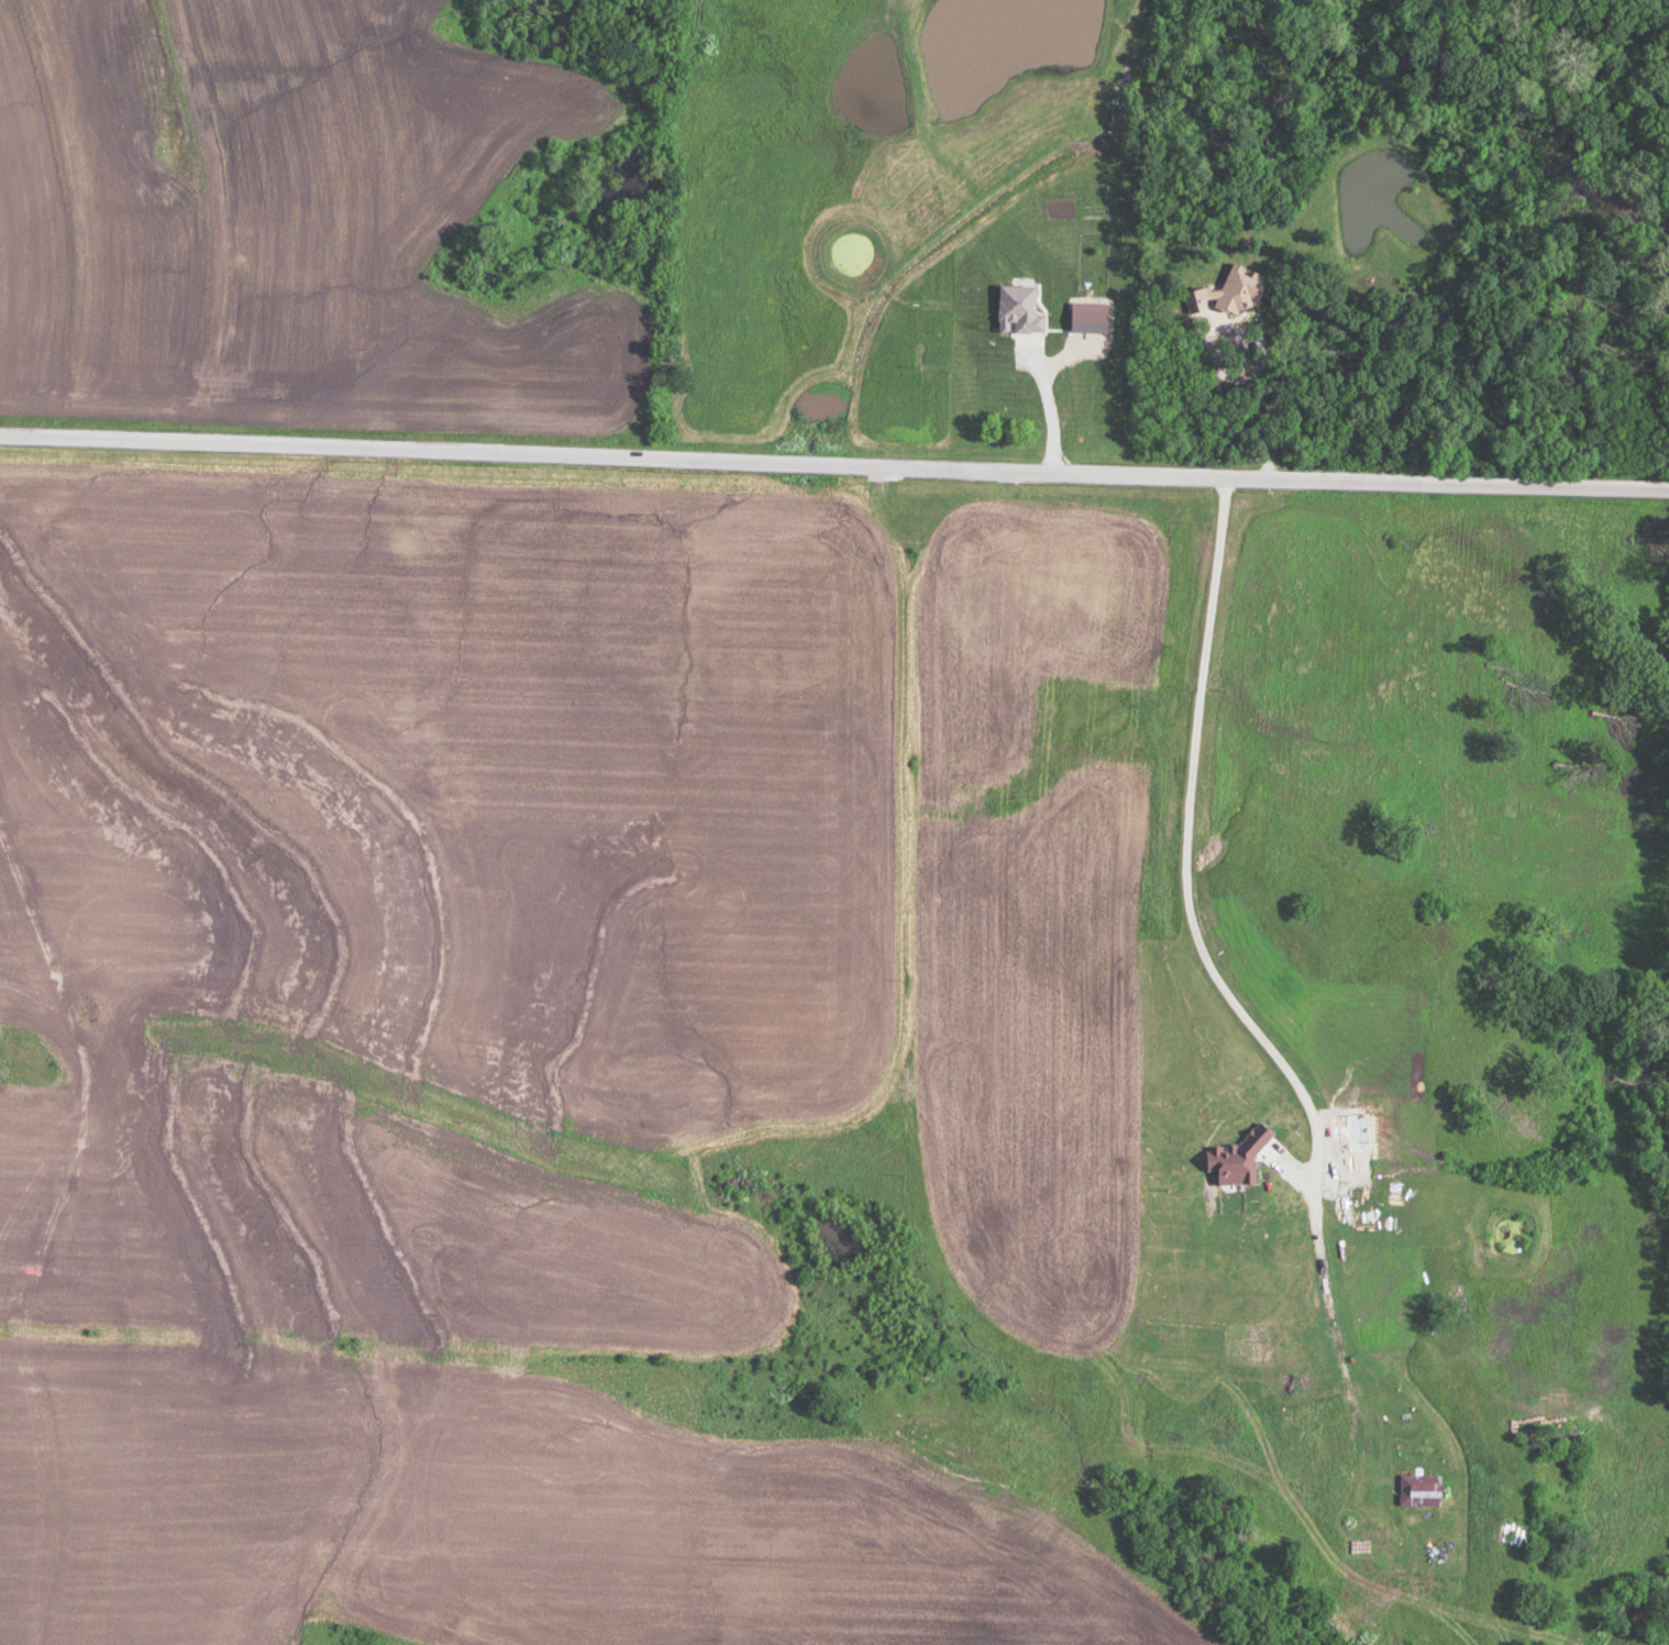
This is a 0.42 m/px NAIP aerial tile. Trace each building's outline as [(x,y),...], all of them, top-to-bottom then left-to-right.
[(1225,286),(1213,287),(1211,286),(1184,289),(1186,309),(1188,310),(1206,308),(1208,297),(1216,297),(1217,306),(1240,311),(1242,300),(1252,303),(1259,302),(1264,279),(1264,270),(1230,262),(1225,286)] [(1085,301),(1063,300),(1062,312),(1047,312),(1046,330),(1101,333),(1102,312),(1085,312),(1085,301)] [(1400,1505),(1442,1505),(1442,1474),(1400,1474),(1400,1505)]
